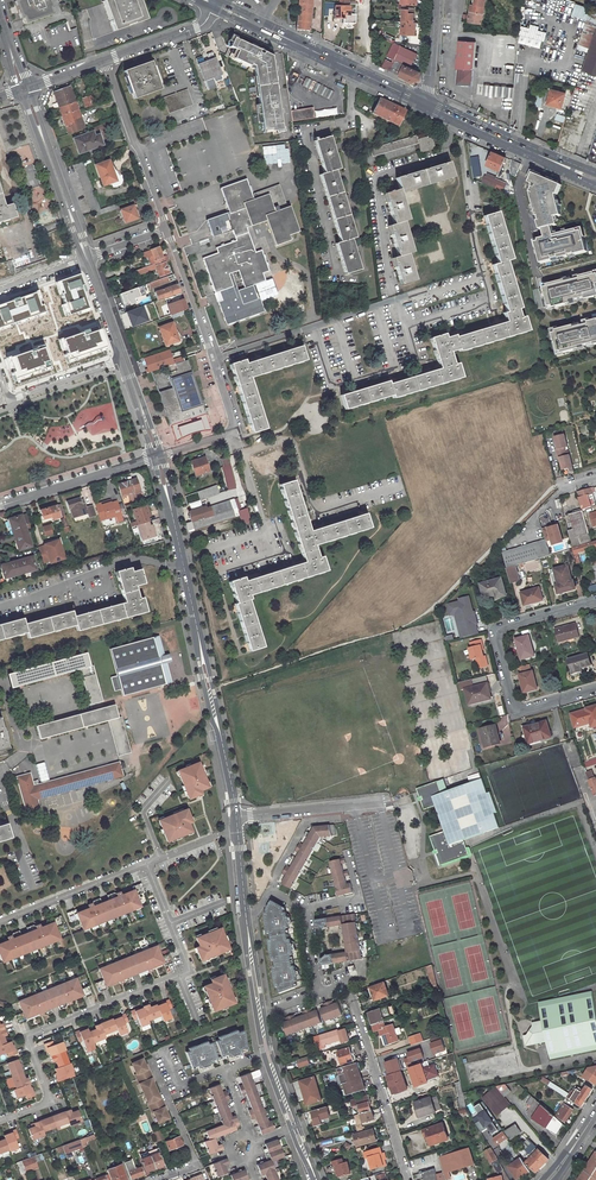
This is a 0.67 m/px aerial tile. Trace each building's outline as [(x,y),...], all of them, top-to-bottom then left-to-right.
[(49,0),(16,0),(25,24),(54,15),(49,0)] [(144,21),(140,10),(139,10),(135,0),(106,0),(105,0),(106,3),(88,9),(91,19),(91,24),(93,38),(144,21)] [(296,29),(309,31),(311,0),(299,0),(296,29)] [(470,12),(470,16),(466,15),(465,21),(481,24),(485,0),(472,0),(470,12)] [(589,48),(595,29),(595,10),(576,3),(572,14),(587,19),(578,44),(586,47),(589,48)] [(348,14),(349,7),(337,6),(337,4),(334,4),(334,18),(343,18),(342,23),(354,24),(354,14),(348,14)] [(413,22),(414,8),(408,8),(407,10),(402,9),(402,21),(413,22)] [(401,34),(412,34),(413,22),(402,21),(401,34)] [(51,27),(46,28),(55,55),(82,46),(78,27),(72,29),(69,22),(51,28),(51,27)] [(544,41),(546,32),(538,30),(539,26),(530,24),(529,27),(521,25),(519,34),(520,35),(542,40),(544,41)] [(595,74),(595,29),(582,69),(595,74)] [(540,48),(542,40),(520,35),(518,42),(540,48)] [(475,41),(458,39),(455,57),(456,57),(453,83),(469,85),(475,41)] [(250,47),(234,40),(230,50),(226,57),(234,61),(250,68),(251,66),(255,68),(255,70),(256,78),(257,78),(260,98),(259,98),(260,106),(262,124),(263,134),(273,133),(282,131),(280,113),(279,112),(277,112),(276,107),(279,107),(277,96),(274,72),(271,73),(271,68),(274,68),(272,57),(268,55),(264,53),(250,47)] [(406,62),(412,64),(416,52),(398,46),(394,60),(405,63),(406,62)] [(274,72),(277,72),(274,53),(268,55),(272,57),(274,68),(271,68),(271,73),(274,72)] [(215,60),(199,66),(206,84),(222,78),(215,60)] [(397,68),(392,66),(392,72),(412,81),(420,79),(421,72),(399,63),(397,68)] [(128,78),(134,94),(132,95),(134,101),(136,100),(160,92),(151,64),(126,72),(124,73),(126,79),(128,78)] [(300,75),(295,83),(302,87),(306,79),(300,75)] [(126,79),(125,79),(131,95),(132,95),(134,94),(128,78),(126,79)] [(308,90),(312,82),(306,79),(302,87),(308,90)] [(316,84),(311,92),(318,95),(322,87),(316,84)] [(76,101),(70,87),(54,92),(58,103),(54,104),(55,109),(60,107),(76,101)] [(322,87),(318,95),(324,99),(328,90),(322,87)] [(548,103),(562,108),(567,94),(553,89),(548,103)] [(330,102),(335,94),(328,90),(324,99),(330,102)] [(188,92),(164,101),(169,116),(193,107),(188,92)] [(536,95),(534,106),(540,107),(542,97),(536,95)] [(91,96),(84,99),(87,108),(94,105),(91,96)] [(373,114),(398,126),(405,112),(380,100),(373,114)] [(79,111),(76,101),(60,107),(63,116),(79,111)] [(292,123),(314,120),(313,109),(291,112),(292,123)] [(79,111),(63,116),(66,126),(69,134),(74,132),(85,128),(79,111)] [(564,123),(556,120),(553,128),(562,131),(564,123)] [(94,132),(74,138),(79,153),(103,145),(100,135),(96,137),(94,132)] [(356,238),(335,171),(339,169),(329,136),(314,141),(324,173),(318,175),(339,243),(335,244),(345,275),(361,270),(351,239),(356,238)] [(416,136),(370,150),(372,158),(419,144),(416,136)] [(437,149),(433,138),(428,139),(427,137),(420,139),(421,153),(437,149)] [(275,145),(261,146),(262,156),(275,155),(275,145)] [(493,152),(487,165),(492,167),(492,168),(494,169),(493,170),(495,171),(496,169),(501,171),(506,158),(493,152)] [(473,178),(481,176),(478,156),(469,158),(473,178)] [(111,161),(98,166),(105,187),(112,188),(113,189),(115,190),(117,190),(119,189),(122,188),(123,186),(124,184),(125,182),(125,179),(125,177),(124,175),(122,176),(117,169),(114,170),(111,161)] [(521,165),(515,162),(512,168),(518,171),(521,165)] [(454,178),(450,163),(437,167),(436,165),(432,167),(432,168),(415,174),(414,172),(410,173),(410,175),(397,179),(400,190),(384,195),(388,208),(387,209),(388,213),(390,213),(394,226),(388,227),(392,240),(390,241),(392,246),(394,245),(398,258),(392,260),(396,273),(394,274),(396,278),(398,278),(401,287),(415,282),(407,256),(413,254),(403,223),(409,221),(401,194),(454,178)] [(22,217),(18,202),(9,205),(0,170),(0,223),(22,217)] [(557,196),(561,186),(533,174),(530,182),(529,183),(533,185),(530,193),(535,218),(538,217),(539,221),(537,222),(539,230),(542,230),(551,227),(557,226),(555,218),(561,216),(556,196),(556,195),(557,196)] [(485,177),(483,183),(505,193),(508,186),(493,180),(493,181),(485,177)] [(246,179),(221,188),(229,210),(228,212),(229,214),(227,215),(232,230),(236,239),(215,246),(217,251),(202,257),(215,292),(234,285),(229,272),(238,269),(244,287),(255,283),(265,280),(263,272),(269,269),(262,249),(255,251),(246,226),(267,219),(276,243),(290,238),(288,233),(298,230),(290,206),(287,207),(274,211),(267,193),(256,197),(253,198),(250,191),(253,190),(249,180),(247,181),(246,179)] [(287,207),(278,182),(254,191),(256,197),(267,193),(274,211),(287,207)] [(206,220),(225,213),(217,192),(184,205),(198,242),(212,237),(206,220)] [(87,221),(124,208),(122,203),(100,210),(92,213),(85,216),(87,221)] [(135,207),(122,212),(126,224),(139,220),(135,207)] [(229,214),(228,212),(225,213),(206,220),(212,237),(232,230),(227,215),(229,214)] [(389,382),(341,396),(345,410),(393,396),(394,399),(463,379),(458,365),(455,366),(452,353),(459,351),(460,353),(527,332),(523,318),(521,319),(518,310),(521,309),(506,262),(511,261),(497,213),(483,217),(497,265),(492,267),(506,313),(504,314),(507,323),(455,338),(455,336),(447,339),(446,335),(431,339),(441,370),(390,385),(389,382)] [(551,227),(542,230),(545,238),(538,240),(539,242),(535,243),(537,251),(540,264),(587,252),(581,232),(577,233),(577,230),(554,236),(551,227)] [(152,256),(147,257),(150,266),(152,265),(155,264),(169,260),(168,256),(163,258),(159,248),(151,251),(152,256)] [(157,269),(160,278),(170,274),(167,265),(171,264),(169,260),(155,264),(157,269)] [(150,272),(154,270),(152,265),(150,266),(143,268),(144,274),(147,273),(148,275),(151,274),(150,272)] [(234,285),(215,292),(226,323),(264,310),(255,283),(244,287),(238,269),(229,272),(234,285)] [(82,273),(57,282),(65,304),(61,305),(65,317),(91,308),(83,285),(86,284),(82,273)] [(543,310),(548,308),(552,307),(553,309),(570,305),(569,302),(574,301),(579,300),(584,299),(584,301),(595,297),(595,275),(595,273),(578,277),(579,280),(574,281),(571,282),(565,283),(564,281),(546,286),(546,289),(542,290),(537,291),(543,310)] [(149,284),(151,289),(170,282),(168,277),(149,284)] [(178,286),(152,295),(153,298),(157,297),(158,301),(181,293),(178,286)] [(0,304),(0,331),(17,325),(49,314),(41,290),(0,304)] [(184,301),(177,303),(179,307),(170,310),(172,316),(188,311),(184,301)] [(143,306),(127,313),(132,327),(149,321),(143,306)] [(172,316),(173,320),(189,315),(188,311),(172,316)] [(555,332),(556,334),(552,335),(554,345),(555,344),(558,354),(561,353),(561,355),(579,350),(579,348),(589,345),(593,344),(594,346),(595,346),(595,321),(588,323),(588,325),(583,327),(581,327),(574,329),(573,327),(555,332)] [(174,324),(160,329),(166,347),(178,343),(175,334),(177,333),(174,324)] [(82,333),(57,342),(65,365),(108,350),(101,329),(83,335),(82,333)] [(54,369),(46,344),(41,346),(10,356),(7,357),(15,382),(54,369)] [(243,358),(229,362),(250,431),(264,427),(249,376),(304,359),(299,345),(244,362),(243,358)] [(170,351),(146,359),(150,373),(168,368),(186,362),(185,357),(184,356),(173,359),(170,351)] [(189,361),(186,362),(168,368),(175,388),(160,393),(171,426),(205,415),(189,361)] [(565,438),(555,441),(557,453),(556,453),(558,462),(560,462),(563,473),(573,471),(570,459),(567,459),(564,451),(568,450),(565,438)] [(203,458),(188,463),(193,478),(208,473),(203,458)] [(229,459),(221,461),(227,487),(235,485),(229,459)] [(140,494),(136,480),(118,486),(121,496),(128,494),(130,501),(136,499),(135,496),(140,494)] [(280,485),(304,562),(245,580),(244,576),(231,580),(237,602),(235,603),(250,649),(263,645),(248,598),(250,598),(249,595),(326,571),(321,556),(318,557),(314,545),(369,527),(365,513),(309,531),(294,481),(280,485)] [(198,492),(201,500),(219,494),(216,486),(198,492)] [(591,495),(589,490),(576,493),(578,499),(591,495)] [(81,505),(80,499),(66,503),(68,509),(74,507),(74,509),(70,511),(73,520),(87,515),(88,519),(95,517),(92,507),(86,509),(84,504),(81,505)] [(237,509),(235,500),(206,509),(189,513),(192,522),(237,509)] [(121,517),(116,502),(111,504),(110,503),(107,504),(111,518),(115,517),(115,519),(121,517)] [(61,504),(40,511),(43,520),(52,517),(53,522),(55,522),(54,520),(65,517),(61,504)] [(100,521),(111,518),(107,504),(102,505),(101,504),(95,506),(100,521)] [(145,507),(132,511),(141,541),(154,537),(151,526),(148,527),(146,519),(148,518),(145,507)] [(192,522),(194,531),(240,517),(242,526),(250,524),(246,510),(241,512),(238,513),(237,509),(192,522)] [(588,536),(582,512),(569,516),(573,530),(576,540),(588,536)] [(21,515),(8,519),(18,550),(31,546),(21,515)] [(66,519),(61,521),(65,534),(70,533),(66,519)] [(194,531),(192,522),(185,524),(187,533),(194,531)] [(42,528),(44,535),(51,532),(50,526),(42,528)] [(542,530),(545,541),(502,553),(505,567),(515,565),(550,555),(547,545),(562,541),(558,526),(542,530)] [(572,548),(578,547),(576,540),(573,530),(567,532),(572,548)] [(576,540),(578,547),(590,543),(588,536),(576,540)] [(43,546),(37,548),(42,564),(48,562),(49,564),(55,562),(54,561),(56,560),(64,558),(61,550),(59,551),(58,546),(60,546),(58,540),(50,542),(51,544),(49,545),(49,543),(43,545),(43,546)] [(594,549),(595,553),(595,545),(595,543),(572,550),(576,565),(579,564),(577,555),(594,549)] [(36,570),(32,556),(16,561),(21,574),(36,570)] [(16,561),(1,566),(4,579),(21,574),(16,561)] [(509,582),(518,580),(515,565),(505,567),(509,582)] [(29,632),(30,638),(78,625),(80,630),(150,611),(146,595),(142,596),(139,585),(148,582),(144,568),(135,570),(134,566),(119,570),(127,600),(76,615),(74,611),(26,624),(25,617),(0,624),(0,640),(29,632)] [(567,567),(549,572),(553,587),(555,587),(557,595),(575,591),(573,582),(571,583),(567,567)] [(500,579),(479,584),(483,599),(495,596),(496,598),(505,596),(500,579)] [(539,588),(520,593),(523,606),(529,604),(530,606),(544,602),(543,599),(542,599),(539,588)] [(470,596),(458,599),(459,601),(447,604),(450,616),(454,615),(461,639),(480,634),(470,596)] [(575,625),(554,630),(557,644),(578,639),(575,625)] [(160,635),(110,649),(117,675),(111,677),(115,691),(121,690),(122,696),(172,683),(167,663),(172,662),(170,654),(165,655),(160,635)] [(533,656),(528,636),(515,639),(518,650),(517,650),(519,660),(533,656)] [(481,641),(469,643),(470,648),(469,648),(471,660),(475,659),(477,669),(487,666),(485,656),(483,657),(481,650),(480,646),(482,646),(481,641)] [(86,653),(9,674),(13,688),(79,670),(89,705),(102,702),(93,666),(90,667),(86,653)] [(587,655),(567,660),(571,674),(580,672),(580,669),(590,666),(587,655)] [(519,675),(518,675),(522,693),(536,689),(531,672),(530,672),(528,665),(517,668),(519,675)] [(485,684),(464,689),(467,705),(488,699),(485,684)] [(115,705),(37,726),(41,740),(108,722),(118,757),(131,753),(122,717),(119,718),(115,705)] [(574,728),(590,723),(591,728),(595,726),(595,707),(586,710),(586,711),(570,715),(574,728)] [(0,719),(0,756),(9,754),(7,749),(9,748),(5,735),(7,735),(6,730),(4,731),(1,719),(0,719)] [(544,722),(522,728),(526,745),(549,739),(544,722)] [(494,726),(479,730),(484,748),(497,745),(493,732),(496,731),(494,726)] [(202,760),(181,768),(191,796),(200,793),(198,787),(202,786),(203,788),(211,785),(202,760)] [(123,774),(119,761),(39,784),(34,785),(33,781),(30,772),(16,776),(26,814),(41,810),(38,800),(41,799),(113,779),(123,776),(123,774)] [(593,771),(595,770),(595,765),(583,769),(585,775),(593,772),(593,771)] [(594,779),(593,780),(592,777),(586,779),(593,797),(595,796),(595,785),(594,779)] [(443,831),(428,836),(438,865),(467,855),(462,840),(498,828),(493,813),(495,813),(489,792),(486,793),(481,779),(440,792),(436,781),(428,784),(415,788),(422,809),(434,805),(443,831)] [(191,817),(187,809),(159,819),(168,841),(192,832),(189,823),(186,824),(185,820),(191,817)] [(312,847),(313,845),(315,846),(321,835),(322,835),(325,835),(336,833),(334,822),(314,825),(310,832),(306,830),(304,834),(307,836),(304,843),(300,841),(295,850),(299,852),(291,866),(287,864),(282,873),(286,875),(282,882),(292,888),(294,883),(292,882),(294,880),(295,881),(301,871),(299,870),(300,868),(302,869),(307,860),(305,859),(307,856),(309,857),(314,848),(312,847)] [(11,838),(6,824),(0,826),(0,842),(11,838)] [(337,878),(338,881),(336,881),(338,891),(339,894),(339,895),(354,891),(351,882),(348,883),(346,875),(350,874),(349,869),(345,870),(343,862),(346,861),(345,857),(331,860),(332,865),(334,865),(334,868),(332,868),(335,878),(337,878)] [(70,913),(73,921),(81,918),(85,929),(143,907),(138,896),(147,892),(146,892),(145,888),(144,885),(143,884),(133,888),(134,889),(135,891),(124,895),(123,894),(122,892),(118,894),(116,893),(110,895),(110,897),(111,898),(111,900),(103,903),(103,902),(102,900),(101,898),(96,900),(95,903),(90,905),(90,906),(91,908),(79,913),(78,911),(78,909),(70,913)] [(267,912),(264,912),(267,932),(270,932),(271,938),(268,939),(271,959),(274,958),(275,965),(273,966),(276,986),(279,986),(280,992),(296,987),(295,982),(295,981),(298,981),(297,979),(297,976),(298,976),(297,969),(296,969),(295,966),(295,965),(292,965),(290,954),(293,954),(293,952),(292,949),(294,949),(293,942),(291,942),(291,940),(291,938),(288,938),(286,927),(289,927),(289,925),(288,923),(290,922),(288,915),(287,916),(287,913),(286,911),(284,912),(284,910),(283,906),(271,899),(266,909),(267,912)] [(357,922),(355,913),(316,919),(317,925),(324,927),(343,924),(346,951),(327,954),(321,958),(322,964),(362,958),(361,949),(360,946),(359,937),(357,937),(357,934),(358,934),(357,922)] [(62,938),(58,927),(66,924),(62,916),(53,919),(54,920),(55,922),(43,927),(43,925),(42,923),(37,925),(35,924),(29,926),(30,928),(30,930),(31,932),(23,935),(22,933),(22,931),(21,930),(15,932),(14,934),(9,936),(10,938),(10,940),(0,944),(0,950),(4,961),(62,938)] [(201,946),(203,950),(197,952),(201,961),(229,949),(221,928),(196,938),(199,946),(199,947),(201,946)] [(100,991),(101,991),(109,988),(109,986),(108,984),(119,980),(120,981),(123,980),(126,981),(128,982),(134,979),(133,978),(132,976),(132,975),(140,971),(141,973),(141,975),(142,976),(148,974),(149,972),(154,970),(153,968),(152,966),(164,962),(165,963),(165,965),(173,962),(174,962),(173,961),(172,958),(171,955),(170,954),(162,957),(158,945),(100,968),(105,979),(97,983),(100,991)] [(203,986),(213,1012),(235,1003),(223,974),(215,978),(217,983),(213,984),(212,982),(203,986)] [(48,989),(43,991),(34,994),(26,998),(20,1000),(25,1011),(17,1014),(20,1023),(29,1019),(29,1018),(28,1017),(39,1012),(40,1013),(41,1015),(46,1013),(48,1014),(53,1012),(53,1010),(52,1009),(51,1007),(60,1003),(61,1007),(62,1008),(68,1006),(69,1004),(74,1002),(73,1000),(72,998),(84,994),(84,995),(85,997),(93,994),(90,985),(82,988),(78,977),(71,980),(63,983),(55,986),(48,989)] [(385,983),(372,987),(376,1000),(390,996),(385,983)] [(538,1003),(542,1022),(532,1024),(532,1028),(527,1036),(523,1037),(525,1047),(546,1043),(550,1060),(595,1051),(595,1008),(593,992),(538,1003)] [(162,1004),(158,1006),(162,1016),(164,1021),(173,1018),(169,1009),(173,1008),(170,1000),(166,1001),(166,1003),(162,1004)] [(323,1014),(341,1008),(338,1002),(334,1003),(333,1000),(324,1003),(325,1007),(321,1008),(323,1014)] [(145,1008),(150,1020),(162,1016),(158,1006),(157,1004),(150,1007),(149,1004),(144,1006),(145,1008)] [(132,1011),(135,1019),(138,1018),(142,1026),(151,1023),(150,1020),(145,1008),(140,1010),(136,1011),(136,1010),(132,1011)] [(320,1016),(317,1010),(313,1011),(312,1008),(303,1011),(304,1015),(296,1018),(294,1014),(285,1018),(287,1022),(283,1023),(284,1027),(320,1016)] [(341,1008),(323,1014),(326,1021),(330,1019),(333,1018),(335,1018),(338,1017),(343,1015),(341,1008)] [(389,1008),(369,1014),(374,1026),(383,1022),(392,1019),(389,1008)] [(119,1018),(115,1019),(119,1030),(121,1035),(129,1032),(126,1023),(130,1021),(127,1013),(122,1015),(123,1016),(119,1018)] [(320,1016),(284,1027),(287,1036),(292,1034),(295,1033),(297,1032),(300,1031),(310,1027),(312,1026),(314,1026),(317,1025),(322,1023),(320,1016)] [(102,1023),(106,1035),(119,1030),(115,1019),(114,1018),(109,1020),(102,1023)] [(387,1045),(399,1041),(393,1025),(385,1028),(383,1022),(374,1026),(375,1032),(380,1030),(382,1035),(384,1035),(387,1045)] [(90,1031),(95,1043),(108,1038),(102,1023),(96,1025),(97,1028),(90,1031)] [(3,1043),(8,1041),(9,1041),(6,1034),(9,1033),(7,1027),(0,1030),(0,1044),(3,1043)] [(77,1032),(80,1040),(84,1039),(87,1048),(96,1044),(95,1043),(90,1031),(89,1027),(85,1029),(77,1032)] [(323,1045),(342,1039),(343,1043),(349,1040),(348,1037),(347,1033),(346,1029),(339,1031),(339,1030),(320,1036),(323,1045)] [(238,1031),(218,1039),(219,1041),(216,1042),(222,1058),(226,1056),(228,1055),(229,1059),(230,1058),(233,1057),(233,1058),(239,1056),(239,1054),(241,1054),(243,1053),(242,1050),(243,1050),(247,1048),(245,1032),(239,1034),(238,1031)] [(423,1042),(421,1034),(410,1037),(411,1041),(412,1045),(423,1042)] [(440,1036),(428,1038),(431,1053),(443,1051),(440,1036)] [(0,1044),(0,1054),(1,1055),(10,1052),(10,1053),(11,1055),(20,1053),(19,1050),(18,1048),(16,1049),(14,1043),(13,1040),(9,1041),(8,1041),(3,1043),(0,1044)] [(54,1055),(68,1049),(70,1049),(66,1041),(57,1044),(56,1040),(48,1043),(50,1048),(51,1047),(53,1051),(54,1055)] [(495,1055),(514,1050),(511,1040),(493,1045),(495,1055)] [(208,1043),(188,1050),(190,1052),(186,1053),(192,1069),(196,1068),(198,1067),(199,1070),(200,1069),(203,1068),(203,1069),(210,1067),(209,1066),(211,1065),(213,1064),(212,1061),(213,1061),(218,1059),(212,1044),(208,1045),(208,1043)] [(400,1056),(414,1051),(412,1045),(398,1050),(400,1056)] [(338,1052),(342,1065),(355,1060),(353,1052),(351,1053),(349,1048),(338,1052)] [(68,1049),(54,1055),(57,1061),(60,1060),(62,1066),(73,1062),(68,1049)] [(334,1053),(338,1066),(339,1069),(343,1067),(342,1065),(338,1052),(334,1053)] [(453,1053),(447,1055),(455,1084),(456,1083),(461,1082),(453,1053)] [(300,1067),(310,1064),(308,1056),(298,1059),(300,1067)] [(25,1071),(22,1063),(20,1058),(12,1061),(9,1062),(14,1075),(17,1074),(25,1071)] [(139,1083),(148,1103),(147,1103),(151,1113),(153,1112),(157,1122),(168,1118),(164,1108),(163,1108),(159,1099),(160,1099),(152,1079),(151,1079),(147,1070),(148,1070),(143,1058),(132,1064),(137,1074),(135,1074),(139,1084),(139,1083)] [(397,1060),(386,1063),(389,1075),(401,1071),(397,1060)] [(62,1066),(59,1067),(61,1072),(62,1076),(61,1077),(62,1081),(70,1078),(69,1074),(78,1071),(75,1061),(73,1062),(62,1066)] [(361,1079),(358,1068),(360,1067),(359,1063),(343,1067),(339,1069),(337,1069),(340,1077),(337,1078),(340,1085),(343,1084),(361,1079)] [(434,1066),(434,1065),(412,1073),(413,1075),(412,1076),(414,1081),(415,1081),(416,1084),(427,1080),(438,1076),(436,1069),(437,1069),(436,1065),(434,1066)] [(587,1077),(595,1083),(595,1067),(595,1066),(587,1077)] [(31,1083),(32,1082),(30,1077),(27,1078),(25,1071),(17,1074),(14,1075),(18,1088),(31,1083)] [(244,1089),(254,1084),(253,1080),(251,1081),(250,1078),(252,1077),(250,1072),(239,1076),(242,1084),(238,1085),(240,1090),(244,1089)] [(393,1094),(407,1089),(402,1072),(388,1077),(393,1094)] [(322,1100),(315,1076),(300,1081),(304,1094),(306,1094),(307,1099),(309,1098),(310,1104),(322,1100)] [(346,1095),(364,1090),(361,1079),(343,1084),(346,1095)] [(19,1098),(28,1095),(29,1098),(37,1095),(36,1092),(36,1091),(34,1092),(33,1088),(31,1083),(18,1088),(15,1089),(19,1098)] [(222,1091),(219,1084),(209,1088),(211,1093),(212,1092),(213,1095),(212,1095),(213,1100),(224,1096),(228,1094),(226,1090),(222,1091)] [(245,1093),(248,1101),(259,1097),(257,1092),(255,1092),(254,1090),(256,1089),(254,1084),(244,1089),(240,1090),(242,1094),(245,1093)] [(593,1088),(586,1084),(582,1091),(578,1089),(572,1100),(582,1106),(593,1088)] [(505,1097),(511,1092),(505,1085),(496,1087),(505,1097)] [(492,1090),(484,1097),(498,1114),(507,1107),(492,1090)] [(228,1108),(226,1100),(229,1099),(228,1094),(224,1096),(213,1100),(215,1104),(217,1104),(218,1107),(216,1107),(218,1112),(228,1108)] [(357,1107),(360,1106),(362,1114),(371,1111),(370,1107),(369,1103),(370,1103),(368,1095),(351,1100),(353,1107),(357,1106),(357,1107)] [(248,1101),(251,1108),(248,1110),(250,1114),(253,1113),(264,1109),(262,1105),(260,1105),(259,1103),(261,1102),(259,1097),(248,1101)] [(431,1099),(416,1104),(420,1118),(435,1113),(431,1099)] [(527,1112),(531,1119),(556,1135),(564,1124),(535,1099),(527,1112)] [(492,1114),(487,1117),(479,1102),(470,1107),(477,1121),(475,1122),(480,1131),(486,1127),(489,1134),(499,1129),(492,1114)] [(564,1104),(556,1116),(565,1122),(573,1110),(564,1104)] [(330,1117),(327,1107),(311,1111),(314,1122),(315,1124),(314,1124),(314,1127),(322,1125),(321,1120),(324,1119),(330,1117)] [(222,1117),(223,1119),(221,1120),(223,1124),(237,1119),(235,1114),(231,1116),(228,1108),(218,1112),(220,1117),(222,1117)] [(65,1111),(69,1122),(70,1126),(82,1121),(78,1110),(71,1112),(70,1109),(65,1111)] [(255,1118),(258,1125),(268,1121),(266,1116),(265,1117),(264,1114),(265,1114),(264,1109),(253,1113),(250,1114),(252,1119),(255,1118)] [(56,1127),(69,1122),(65,1111),(60,1113),(52,1116),(53,1119),(56,1127)] [(364,1123),(374,1121),(371,1111),(362,1114),(364,1123)] [(137,1124),(148,1120),(146,1114),(135,1118),(137,1124)] [(43,1131),(56,1127),(53,1119),(52,1116),(47,1117),(39,1120),(41,1124),(43,1131)] [(223,1124),(220,1125),(223,1134),(236,1129),(235,1125),(239,1124),(237,1119),(223,1124)] [(28,1128),(32,1140),(45,1135),(43,1131),(41,1124),(39,1120),(34,1123),(35,1126),(28,1128)] [(259,1130),(261,1134),(274,1130),(271,1120),(268,1121),(258,1125),(254,1127),(256,1131),(259,1130)] [(214,1138),(223,1134),(220,1125),(215,1127),(206,1130),(208,1135),(209,1138),(209,1140),(214,1138)] [(448,1141),(443,1125),(424,1131),(425,1136),(428,1136),(432,1146),(448,1141)] [(515,1125),(505,1132),(510,1140),(520,1133),(515,1125)] [(9,1151),(10,1152),(19,1148),(16,1139),(19,1138),(16,1129),(12,1131),(12,1133),(8,1135),(4,1136),(5,1139),(9,1151)] [(160,1130),(155,1132),(158,1142),(163,1140),(160,1130)] [(364,1132),(354,1135),(354,1136),(358,1147),(367,1144),(372,1143),(376,1141),(373,1130),(372,1130),(367,1132),(364,1132)] [(85,1142),(95,1139),(93,1134),(83,1138),(85,1142)] [(501,1134),(492,1138),(495,1143),(503,1139),(501,1134)] [(174,1135),(170,1137),(171,1140),(166,1143),(169,1150),(182,1145),(179,1137),(175,1139),(174,1135)] [(207,1148),(209,1154),(222,1149),(220,1144),(217,1145),(214,1138),(209,1140),(204,1141),(206,1146),(207,1148)] [(9,1151),(5,1139),(0,1141),(0,1154),(9,1151)] [(71,1148),(81,1144),(79,1139),(69,1143),(71,1148)] [(264,1154),(281,1148),(279,1143),(278,1139),(264,1144),(266,1148),(262,1150),(264,1154)] [(528,1140),(521,1147),(528,1155),(534,1149),(535,1148),(528,1140)] [(64,1152),(71,1149),(71,1148),(69,1143),(62,1146),(64,1152)] [(271,1161),(284,1157),(284,1155),(282,1152),(281,1148),(264,1154),(266,1158),(269,1157),(270,1160),(271,1161)] [(368,1158),(371,1169),(382,1165),(379,1154),(381,1154),(380,1148),(364,1153),(365,1158),(368,1158)] [(503,1170),(490,1148),(484,1151),(490,1162),(491,1163),(497,1173),(503,1170)] [(141,1160),(145,1171),(154,1168),(162,1165),(158,1154),(157,1154),(155,1149),(148,1152),(149,1157),(141,1160)] [(526,1163),(536,1172),(548,1160),(538,1150),(537,1151),(534,1149),(528,1155),(526,1157),(529,1160),(526,1163)] [(468,1150),(453,1154),(456,1164),(457,1169),(473,1164),(468,1150)] [(452,1153),(442,1156),(445,1168),(456,1164),(453,1154),(452,1153)] [(595,1154),(579,1179),(595,1179),(595,1155),(595,1154)] [(26,1173),(38,1168),(34,1157),(21,1161),(26,1173)] [(226,1172),(224,1165),(228,1164),(226,1158),(213,1164),(214,1168),(215,1171),(217,1175),(226,1172)] [(520,1158),(508,1166),(517,1179),(528,1171),(520,1158)] [(335,1165),(338,1175),(339,1178),(350,1174),(347,1162),(343,1163),(342,1159),(332,1162),(333,1166),(335,1165)] [(264,1174),(275,1170),(272,1161),(271,1161),(270,1160),(263,1163),(260,1164),(256,1165),(260,1175),(264,1174)] [(141,1167),(127,1173),(130,1179),(143,1174),(141,1167)] [(124,1173),(122,1169),(108,1174),(108,1175),(110,1179),(126,1179),(124,1173)] [(247,1179),(244,1170),(241,1171),(239,1172),(230,1175),(232,1179),(247,1179)] [(266,1179),(279,1179),(277,1176),(275,1177),(274,1175),(276,1174),(275,1170),(264,1174),(266,1179)] [(422,1174),(424,1179),(445,1179),(443,1175),(436,1177),(435,1170),(422,1174)]
